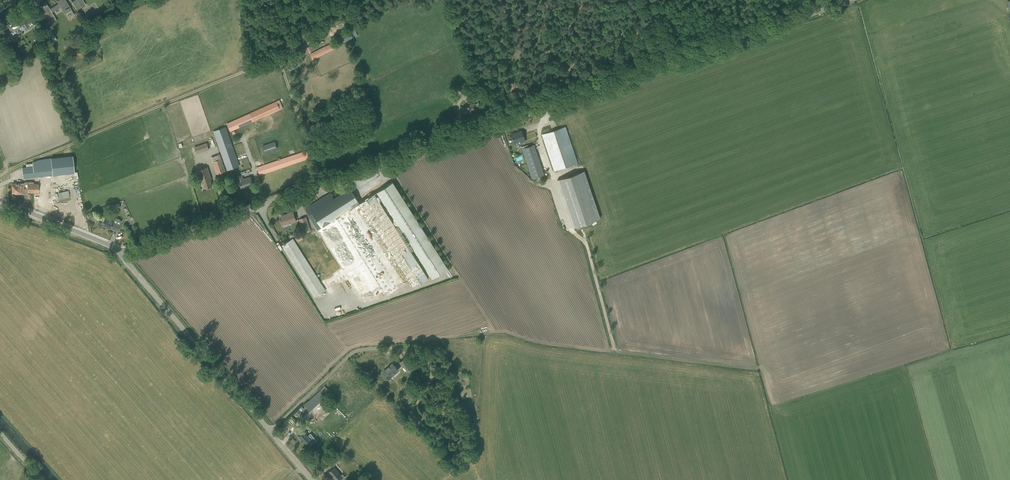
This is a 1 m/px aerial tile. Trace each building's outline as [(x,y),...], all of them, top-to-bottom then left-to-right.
[(66,0),(58,0),(57,1),(59,4),(50,9),(45,2),(40,5),(43,9),(51,23),(55,20),(51,12),(59,8),(62,12),(63,11),(64,13),(71,9),(70,7),(66,0)] [(6,34),(7,36),(11,42),(17,38),(14,34),(16,32),(16,33),(17,33),(18,33),(19,33),(20,32),(21,32),(21,31),(21,30),(21,29),(23,28),(25,31),(28,29),(29,29),(35,25),(31,18),(26,21),(25,19),(20,22),(18,18),(14,21),(13,20),(10,22),(10,23),(6,26),(9,29),(7,30),(9,33),(6,34)] [(350,31),(336,38),(339,45),(358,35),(354,29),(350,31)] [(78,55),(90,49),(86,43),(75,49),(78,55)] [(333,43),(310,54),(312,59),(336,47),(333,43)] [(279,99),(227,123),(230,132),(283,108),(279,99)] [(476,109),(476,108),(475,104),(474,104),(462,108),(464,114),(476,109)] [(238,166),(225,126),(213,130),(227,170),(238,166)] [(542,134),(544,139),(555,170),(577,162),(567,131),(565,126),(542,134)] [(521,131),(511,134),(514,142),(515,144),(525,141),(521,131)] [(274,141),(262,146),(264,153),(277,148),(274,141)] [(207,142),(194,147),(196,154),(209,150),(207,142)] [(525,157),(532,178),(544,174),(536,153),(535,149),(534,145),(522,148),(524,153),(525,157)] [(260,175),(309,158),(307,150),(281,159),(280,157),(278,158),(278,160),(257,167),(260,175)] [(24,167),(22,168),(23,178),(74,172),(72,156),(54,158),(53,158),(51,158),(47,159),(38,160),(34,161),(35,165),(33,165),(34,166),(24,167)] [(217,174),(225,171),(221,159),(212,162),(217,174)] [(212,186),(210,181),(210,178),(211,178),(207,166),(197,169),(201,180),(202,179),(203,183),(205,188),(212,186)] [(600,218),(584,170),(558,179),(574,227),(600,218)] [(246,186),(253,184),(250,177),(243,179),(242,175),(238,176),(239,180),(239,181),(241,188),(246,187),(246,186)] [(411,250),(413,249),(432,278),(448,267),(393,181),(359,203),(360,203),(361,206),(361,207),(363,209),(413,287),(428,277),(411,250)] [(21,192),(24,192),(24,184),(24,183),(14,183),(14,184),(12,185),(12,192),(14,192),(14,193),(21,193),(21,192)] [(31,192),(38,192),(38,183),(24,184),(24,192),(27,192),(28,198),(31,198),(31,192)] [(380,287),(352,243),(355,242),(339,216),(340,215),(354,207),(360,203),(359,203),(350,188),(331,200),(328,194),(308,206),(305,208),(309,214),(308,215),(342,268),(334,274),(339,282),(347,277),(362,299),(365,297),(367,301),(380,293),(378,289),(380,287)] [(60,199),(70,196),(68,190),(58,192),(60,199)] [(340,215),(339,216),(355,242),(352,243),(380,287),(378,289),(380,293),(383,291),(386,297),(405,285),(395,269),(396,268),(377,238),(376,239),(359,211),(357,209),(361,207),(361,206),(360,203),(354,207),(340,215)] [(280,218),(281,222),(282,226),(296,221),(293,212),(287,214),(287,215),(280,218),(280,217),(280,218)] [(306,216),(299,219),(303,231),(311,229),(306,216)] [(104,218),(103,220),(101,225),(110,229),(110,228),(118,231),(120,225),(112,222),(113,221),(104,218)] [(293,239),(282,246),(315,298),(325,291),(293,239)] [(400,362),(408,370),(416,362),(408,355),(406,357),(406,356),(400,362)] [(392,363),(383,372),(389,379),(399,370),(392,363)] [(308,401),(305,405),(307,407),(310,404),(311,405),(314,408),(326,396),(329,400),(334,396),(328,390),(325,386),(308,401)] [(300,425),(295,430),(298,434),(297,434),(305,444),(306,443),(309,447),(316,440),(311,433),(307,436),(306,434),(303,430),(303,429),(300,425)] [(337,456),(330,462),(333,466),(340,460),(337,456)] [(345,477),(342,474),(341,475),(334,467),(329,472),(336,479),(339,479),(341,479),(342,479),(345,477)]
